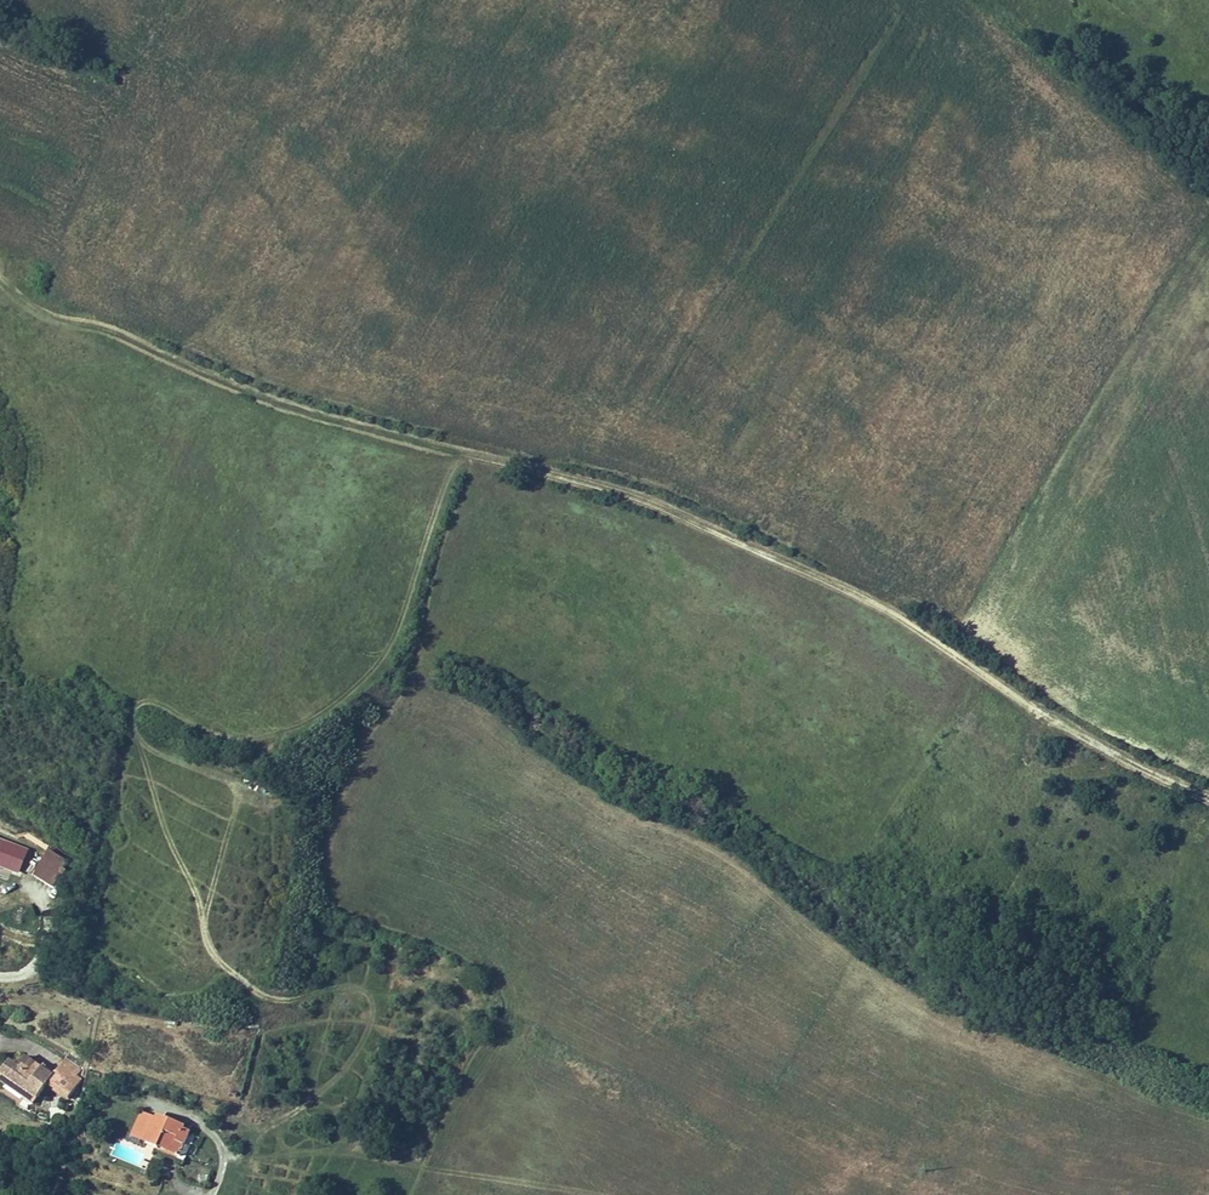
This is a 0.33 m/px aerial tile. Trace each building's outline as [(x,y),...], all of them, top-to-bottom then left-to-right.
[(0,841),(0,852),(22,860),(25,851),(0,841)] [(70,857),(52,846),(48,853),(51,856),(47,861),(62,871),(59,876),(66,881),(70,873),(63,869),(70,857)] [(0,852),(0,865),(17,872),(22,860),(0,852)] [(47,861),(51,856),(48,853),(33,874),(53,886),(59,876),(62,871),(47,861)] [(8,1061),(0,1071),(0,1074),(36,1099),(46,1085),(68,1100),(81,1080),(77,1076),(81,1070),(64,1059),(54,1072),(52,1076),(40,1068),(24,1056),(16,1066),(8,1061)] [(43,1064),(40,1068),(52,1076),(54,1072),(43,1064)] [(0,1074),(0,1083),(31,1105),(36,1099),(0,1074)] [(140,1113),(131,1134),(146,1140),(150,1141),(152,1145),(158,1144),(178,1152),(187,1133),(180,1130),(181,1128),(152,1116),(150,1118),(140,1113)] [(152,1145),(150,1141),(146,1140),(146,1144),(179,1157),(181,1153),(178,1152),(158,1144),(152,1145)]
